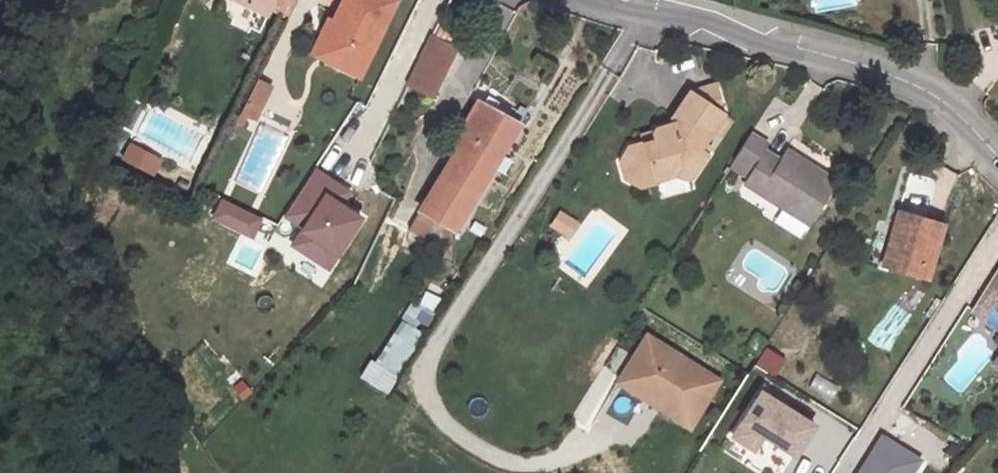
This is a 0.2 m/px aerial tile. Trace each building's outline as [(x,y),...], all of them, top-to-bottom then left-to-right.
[(139,10),(144,0),(118,0),(139,10)] [(255,33),(272,0),(204,0),(204,1),(208,6),(214,10),(255,33)] [(313,74),(344,90),(382,16),(352,0),(338,0),(321,35),(331,40),(313,74)] [(295,65),(313,74),(331,40),(321,35),(312,31),(295,65)] [(416,48),(393,96),(418,108),(441,59),(416,48)] [(247,136),(264,102),(252,96),(235,130),(247,136)] [(687,169),(709,136),(675,113),(658,139),(660,145),(641,149),(638,156),(637,162),(618,167),(612,177),(615,196),(625,205),(638,203),(638,196),(666,191),(671,197),(680,197),(694,175),(687,169)] [(503,135),(462,114),(448,147),(436,174),(394,242),(412,252),(424,235),(442,243),(503,135)] [(716,185),(800,234),(826,193),(774,162),(765,175),(749,166),(754,159),(738,149),(716,185)] [(319,197),(293,180),(266,223),(286,236),(284,238),(295,245),(283,264),(307,279),(339,229),(319,216),(311,211),(319,197)] [(311,211),(319,216),(328,203),(319,197),(311,211)] [(214,234),(221,216),(203,209),(195,226),(214,234)] [(549,228),(569,238),(578,220),(558,210),(549,228)] [(234,242),(241,225),(221,216),(214,234),(234,242)] [(916,298),(932,240),(885,227),(879,246),(886,248),(875,287),(916,298)] [(295,245),(284,238),(272,257),(283,264),(295,245)] [(886,248),(879,246),(868,285),(875,287),(886,248)] [(992,270),(960,320),(970,329),(983,314),(992,322),(991,324),(997,330),(997,275),(992,270)] [(402,318),(427,329),(440,298),(424,291),(417,308),(408,304),(402,318)] [(401,321),(368,373),(390,387),(423,334),(401,321)] [(639,345),(610,392),(663,426),(684,392),(700,403),(709,388),(639,345)] [(981,375),(986,379),(997,365),(997,355),(981,375)] [(986,379),(997,389),(997,365),(986,379)] [(684,392),(663,426),(679,436),(700,403),(684,392)] [(745,453),(755,438),(786,458),(805,428),(753,395),(724,440),(745,453)] [(879,449),(863,472),(917,472),(879,449)]
